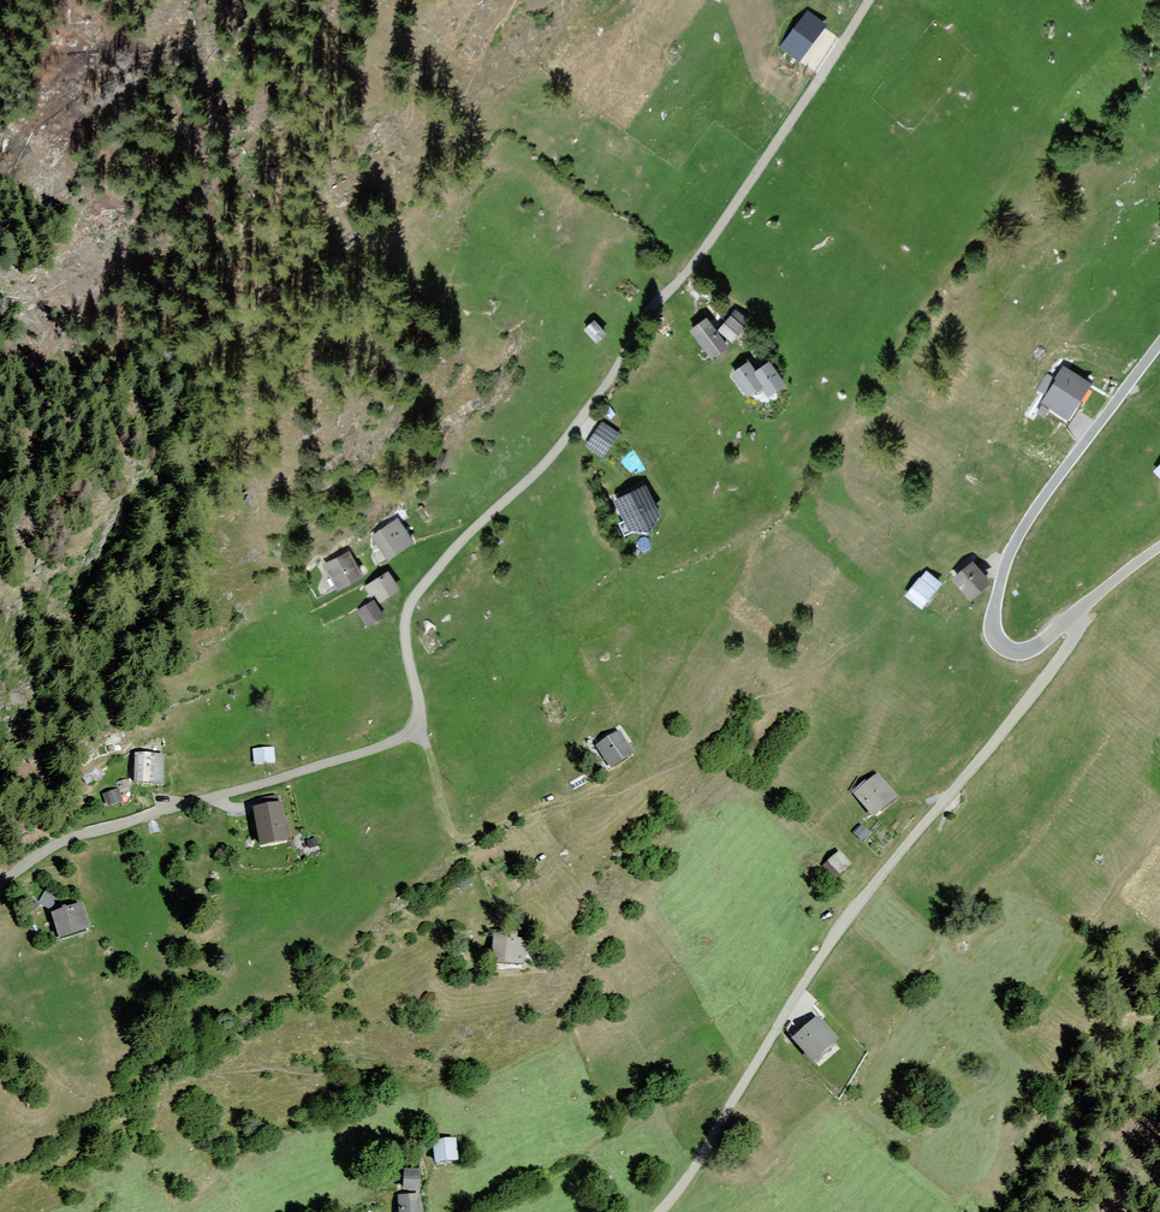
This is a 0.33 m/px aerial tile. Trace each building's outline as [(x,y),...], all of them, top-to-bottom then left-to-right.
[(820,33),(802,19),(780,47),(798,61),(820,33)] [(736,312),(721,329),(735,342),(750,325),(736,312)] [(731,348),(708,319),(691,332),(714,361),(731,348)] [(607,335),(596,321),(585,329),(596,343),(607,335)] [(758,371),(751,361),(731,374),(748,398),(762,389),(770,401),(791,387),(773,361),(758,371)] [(1070,381),(1062,377),(1052,394),(1077,409),(1091,387),(1073,376),(1070,381)] [(620,432),(603,420),(585,446),(602,458),(620,432)] [(661,516),(647,486),(615,501),(629,531),(652,535),(661,516)] [(414,545),(398,520),(375,534),(391,559),(414,545)] [(363,580),(349,553),(323,566),(337,593),(363,580)] [(995,585),(976,561),(954,580),(973,603),(995,585)] [(391,571),(365,587),(372,597),(377,596),(382,604),(403,591),(391,571)] [(945,585),(929,572),(907,599),(923,612),(945,585)] [(383,618),(375,601),(357,610),(365,627),(383,618)] [(616,731),(593,748),(613,774),(636,756),(616,731)] [(275,747),(254,749),(255,766),(277,764),(275,747)] [(165,754),(136,754),(135,786),(165,786),(165,754)] [(901,800),(880,773),(854,793),(875,820),(901,800)] [(130,778),(118,781),(120,790),(132,788),(130,778)] [(123,803),(118,788),(104,794),(109,808),(123,803)] [(281,801),(252,805),(258,845),(287,841),(281,801)] [(159,818),(148,820),(150,833),(161,830),(159,818)] [(854,868),(841,853),(823,868),(836,883),(854,868)] [(61,896),(40,882),(31,896),(51,909),(61,896)] [(84,905),(53,915),(61,940),(92,930),(84,905)] [(528,934),(495,933),(495,968),(527,968),(528,934)] [(842,1042),(819,1017),(794,1039),(817,1064),(842,1042)] [(428,1162),(452,1161),(450,1140),(427,1141),(428,1162)] [(423,1171),(404,1172),(405,1193),(397,1194),(398,1211),(425,1211),(423,1171)]
